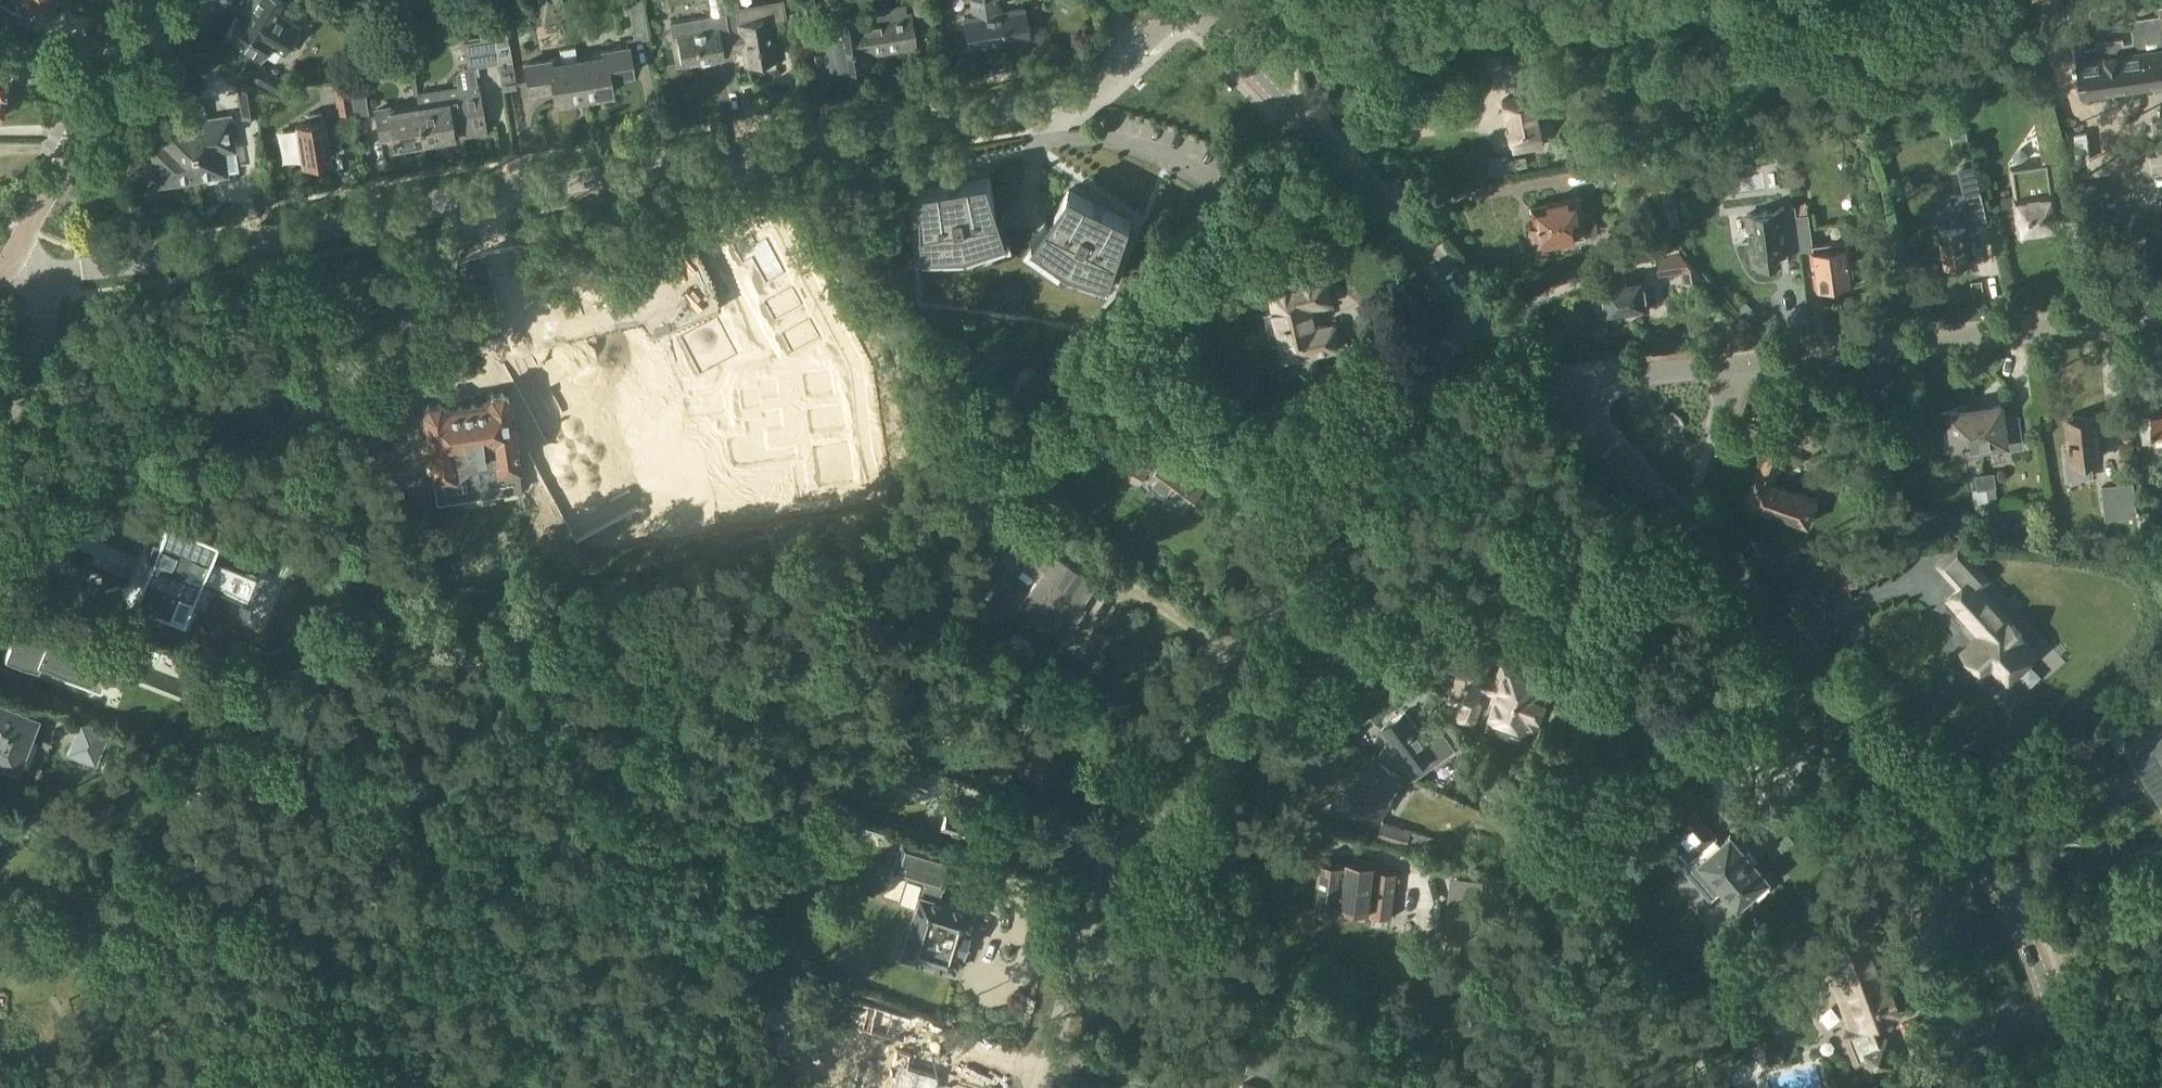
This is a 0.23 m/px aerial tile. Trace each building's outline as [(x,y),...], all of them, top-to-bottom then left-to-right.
[(16,10),(16,9),(15,8),(20,0),(0,0),(0,1),(16,10)] [(39,10),(44,0),(22,0),(39,10)] [(268,42),(289,53),(293,45),(289,42),(298,25),(276,12),(283,0),(282,0),(257,0),(246,20),(237,15),(226,34),(243,44),(240,49),(252,56),(249,60),(247,58),(241,70),(289,98),(295,86),(256,63),(258,60),(268,42)] [(649,38),(644,0),(634,0),(629,1),(635,40),(649,38)] [(728,29),(725,13),(726,12),(724,0),(710,0),(712,15),(670,21),(672,36),(679,35),(684,63),(722,57),(721,55),(732,53),(728,29)] [(728,29),(732,53),(744,51),(746,63),(775,58),(769,20),(786,18),(783,0),(782,0),(737,7),(738,11),(726,12),(725,13),(728,29)] [(798,5),(802,30),(817,27),(813,2),(813,0),(797,0),(798,5)] [(916,15),(930,12),(928,0),(913,0),(916,15)] [(997,2),(973,6),(975,18),(966,20),(971,49),(1029,39),(1023,10),(999,14),(997,2)] [(2154,4),(2154,6),(2076,17),(2085,79),(2161,68),(2161,3),(2154,4)] [(878,19),(863,21),(868,53),(915,45),(910,14),(907,14),(905,4),(876,8),(878,19)] [(395,27),(405,15),(397,9),(387,22),(395,27)] [(504,90),(516,88),(507,33),(504,14),(492,16),(493,25),(499,60),(504,90)] [(862,17),(831,22),(834,39),(824,41),(829,70),(870,64),(863,21),(862,17)] [(467,66),(499,60),(493,25),(479,27),(481,38),(463,41),(467,66)] [(176,54),(203,69),(211,55),(185,40),(176,54)] [(578,58),(584,97),(612,92),(609,76),(633,72),(628,45),(591,51),(592,56),(578,58)] [(584,97),(578,58),(577,58),(575,46),(560,49),(561,57),(525,63),(530,90),(553,86),(556,102),(584,97)] [(1533,93),(1531,79),(1542,77),(1539,51),(1503,57),(1507,83),(1514,82),(1516,96),(1504,98),(1509,127),(1506,128),(1507,136),(1511,138),(1513,150),(1528,147),(1527,139),(1541,137),(1534,93),(1533,93)] [(5,91),(8,89),(9,89),(10,83),(9,83),(7,80),(8,73),(17,75),(21,59),(12,57),(12,56),(0,54),(0,90),(5,91)] [(399,78),(414,76),(412,66),(397,68),(397,69),(398,69),(399,78)] [(424,143),(453,138),(453,136),(485,130),(476,83),(478,82),(475,66),(460,68),(457,73),(459,86),(416,94),(418,106),(424,143)] [(355,114),(368,112),(367,98),(363,73),(349,76),(355,114)] [(332,78),(335,100),(337,113),(353,111),(348,75),(332,78)] [(243,116),(258,114),(254,84),(239,86),(243,116)] [(207,119),(205,104),(198,100),(187,102),(190,117),(200,178),(203,177),(208,181),(216,179),(220,174),(226,173),(222,144),(233,142),(229,116),(207,119)] [(2049,230),(2049,226),(2054,225),(2057,221),(2055,207),(2056,207),(2054,194),(2079,190),(2055,105),(2036,109),(2046,163),(2014,167),(2018,198),(2019,205),(2022,226),(2026,229),(2032,229),(2032,232),(2049,230)] [(392,140),(394,139),(396,148),(424,143),(418,106),(391,111),(391,107),(377,109),(381,137),(391,136),(392,140)] [(324,119),(322,110),(310,112),(311,121),(296,123),(297,128),(283,130),(288,159),(302,157),(303,161),(330,157),(324,119)] [(158,184),(200,178),(190,117),(177,119),(174,124),(162,126),(165,146),(153,147),(155,162),(152,167),(153,175),(158,178),(158,184)] [(1951,195),(1952,205),(1964,203),(1965,205),(1983,201),(1975,165),(1967,129),(1951,133),(1962,168),(1968,193),(1951,195)] [(1713,164),(1726,162),(1724,145),(1711,147),(1713,164)] [(971,271),(1015,256),(1010,241),(1011,241),(990,177),(922,189),(924,256),(925,256),(925,272),(971,271)] [(1109,284),(1131,220),(1069,189),(1030,244),(1031,244),(1021,257),(1059,284),(1103,299),(1108,284),(1109,284)] [(1556,250),(1555,239),(1584,235),(1580,215),(1584,215),(1580,195),(1531,204),(1534,221),(1530,222),(1531,225),(1528,230),(1529,237),(1533,240),(1534,243),(1538,243),(1540,253),(1556,250)] [(1972,261),(1965,205),(1964,203),(1952,205),(1951,205),(1953,225),(1938,227),(1944,265),(1972,261)] [(1801,249),(1797,213),(1796,205),(1781,206),(1781,208),(1748,213),(1754,262),(1779,258),(1778,252),(1801,249)] [(1810,212),(1797,213),(1801,249),(1814,247),(1819,285),(1853,280),(1853,277),(1866,276),(1863,254),(1850,255),(1848,238),(1813,243),(1810,212)] [(567,363),(567,364),(567,366),(568,367),(650,526),(653,527),(656,528),(754,515),(755,514),(756,512),(757,511),(757,509),(758,508),(758,506),(748,482),(803,475),(806,501),(807,502),(807,503),(808,504),(809,505),(810,506),(812,507),(813,507),(875,498),(876,497),(878,496),(879,495),(879,494),(880,492),(880,491),(865,371),(790,230),(789,229),(788,228),(787,227),(785,227),(784,227),(783,227),(722,241),(720,241),(719,242),(718,243),(717,244),(717,245),(716,246),(716,247),(716,249),(716,250),(716,251),(774,362),(734,384),(733,382),(732,381),(731,380),(729,380),(728,379),(726,379),(724,379),(723,379),(721,380),(720,381),(719,382),(718,383),(717,385),(716,387),(716,388),(716,390),(717,391),(717,393),(678,414),(642,347),(642,346),(641,345),(640,344),(639,343),(638,343),(636,343),(635,342),(634,343),(572,356),(571,357),(569,358),(569,359),(568,360),(567,362),(567,363)] [(1703,274),(1698,247),(1657,254),(1660,272),(1682,268),(1683,277),(1703,274)] [(1626,311),(1647,307),(1642,274),(1621,278),(1621,279),(1604,282),(1608,312),(1626,309),(1626,311)] [(1315,327),(1311,308),(1328,304),(1330,301),(1326,281),(1323,278),(1269,289),(1284,360),(1338,349),(1340,346),(1335,325),(1333,323),(1315,327)] [(428,403),(423,409),(443,558),(527,547),(507,398),(501,394),(490,395),(486,400),(486,402),(444,408),(444,406),(439,402),(428,403)] [(1975,404),(1981,444),(2005,441),(2006,448),(2022,445),(2018,415),(2003,417),(2002,403),(1995,404),(1995,402),(1975,404)] [(1955,447),(1981,444),(1975,404),(1956,407),(1956,409),(1951,410),(1953,428),(1945,429),(1947,447),(1955,446),(1955,447)] [(2140,416),(2143,442),(2157,441),(2158,450),(2161,450),(2161,411),(2156,412),(2156,415),(2140,416)] [(2101,414),(2064,417),(2069,462),(2086,461),(2087,468),(2099,467),(2098,459),(2106,459),(2101,414)] [(1166,456),(1155,449),(1157,446),(1128,430),(1119,444),(1124,447),(1112,468),(1139,484),(1145,474),(1150,477),(1147,482),(1185,511),(1206,482),(1168,454),(1166,456)] [(1785,451),(1766,444),(1747,502),(1810,524),(1820,496),(1775,481),(1785,451)] [(1841,464),(1851,483),(1871,474),(1862,455),(1841,464)] [(333,485),(338,475),(327,471),(323,481),(333,485)] [(1994,473),(1985,474),(1987,489),(1989,506),(1998,505),(1994,473)] [(1977,490),(1987,489),(1985,474),(1975,475),(1977,490)] [(2139,515),(2134,481),(2103,484),(2107,519),(2139,515)] [(1059,547),(1067,535),(1035,513),(1019,503),(1010,517),(1026,527),(1011,548),(1044,570),(1019,608),(1052,630),(1063,613),(1072,618),(1095,583),(1053,556),(1035,544),(1041,535),(1059,547)] [(230,539),(167,515),(160,532),(159,536),(152,533),(145,551),(151,554),(150,558),(133,600),(149,606),(146,613),(165,620),(167,613),(184,620),(191,603),(202,607),(212,583),(213,583),(249,597),(260,571),(223,557),(230,539)] [(2004,677),(2033,651),(2019,636),(2023,632),(1971,575),(1949,596),(1984,634),(1967,650),(1986,671),(1993,665),(2004,677)] [(21,613),(8,645),(41,658),(43,654),(90,673),(97,655),(113,661),(117,650),(21,613)] [(1535,729),(1551,687),(1540,684),(1541,683),(1537,681),(1538,676),(1502,663),(1496,679),(1485,675),(1490,662),(1466,653),(1464,658),(1457,679),(1449,700),(1460,703),(1453,721),(1475,728),(1484,703),(1477,701),(1481,688),(1497,693),(1489,716),(1524,728),(1525,726),(1535,729)] [(0,765),(2,760),(16,765),(35,716),(0,703),(0,765)] [(972,719),(987,727),(993,715),(978,707),(972,719)] [(1377,757),(1406,775),(1411,769),(1411,770),(1435,752),(1405,710),(1381,728),(1390,740),(1377,757)] [(2159,800),(2161,807),(2161,718),(2127,737),(2161,799),(2159,800)] [(81,721),(69,751),(95,761),(107,732),(81,721)] [(1045,783),(1053,768),(1058,767),(1061,761),(1059,757),(1061,753),(1053,749),(1061,734),(1040,723),(1015,767),(1045,783)] [(1406,775),(1377,757),(1374,755),(1350,795),(1383,816),(1408,777),(1406,775)] [(924,790),(929,775),(888,762),(883,777),(924,790)] [(1519,783),(1494,767),(1484,785),(1509,800),(1519,783)] [(1694,811),(1667,834),(1687,856),(1693,851),(1700,859),(1687,870),(1702,888),(1715,877),(1736,902),(1751,889),(1757,896),(1770,885),(1764,878),(1766,876),(1730,833),(1719,842),(1712,835),(1713,834),(1694,811)] [(846,835),(860,839),(864,825),(850,821),(846,835)] [(1406,847),(1412,829),(1382,821),(1377,838),(1406,847)] [(1412,829),(1406,847),(1428,853),(1433,836),(1412,829)] [(943,886),(952,856),(902,841),(893,871),(923,880),(919,894),(919,893),(900,954),(954,970),(961,948),(963,948),(968,932),(966,932),(972,910),(938,899),(942,886),(943,886)] [(1345,860),(1319,856),(1312,907),(1339,911),(1340,901),(1370,905),(1369,910),(1393,913),(1398,871),(1374,868),(1375,860),(1346,856),(1345,860)] [(1450,899),(1445,920),(1492,926),(1495,906),(1450,899)] [(1886,986),(1869,939),(1834,952),(1849,993),(1842,996),(1854,1029),(1848,1031),(1846,1036),(1853,1053),(1861,1050),(1873,1084),(1895,1076),(1893,1070),(1898,1068),(1887,1039),(1883,1041),(1876,1022),(1900,1013),(1890,985),(1886,986)] [(891,1036),(898,1010),(839,994),(832,1020),(891,1036)] [(1247,1069),(1277,1077),(1281,1062),(1253,1049),(1247,1069)] [(871,1066),(879,1068),(874,1087),(919,1087),(924,1071),(893,1062),(894,1056),(875,1051),(871,1066)]
